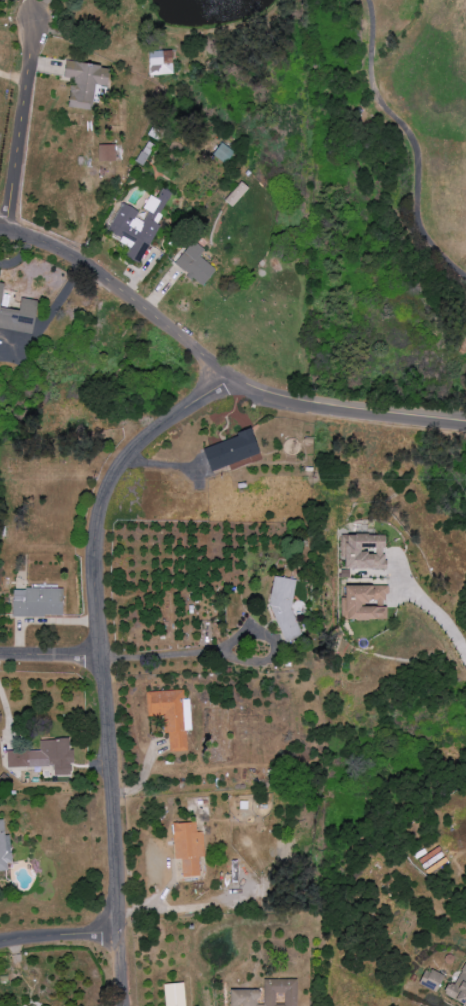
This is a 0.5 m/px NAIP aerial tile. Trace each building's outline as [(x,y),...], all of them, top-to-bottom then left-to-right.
[(172,51),(151,51),(152,75),(173,74),(172,51)] [(108,87),(111,66),(66,62),(64,80),(72,81),(68,107),(93,110),(96,85),(108,87)] [(227,165),(235,151),(221,143),(213,156),(227,165)] [(115,145),(98,145),(99,161),(116,161),(115,145)] [(225,201),(234,207),(249,187),(240,181),(225,201)] [(121,203),(108,232),(122,238),(120,243),(128,247),(124,256),(139,263),(171,195),(161,190),(157,199),(149,196),(143,211),(147,213),(143,222),(135,218),(138,211),(121,203)] [(215,268),(199,258),(204,249),(191,241),(175,267),(205,285),(215,268)] [(37,300),(21,298),(19,310),(1,308),(5,283),(0,282),(0,329),(33,333),(37,300)] [(203,449),(212,472),(261,454),(252,430),(203,449)] [(384,534),(342,534),(341,569),(384,569),(384,534)] [(386,619),(386,604),(386,585),(342,585),(342,619),(386,619)] [(12,588),(11,616),(62,616),(62,588),(12,588)] [(6,768),(52,766),(52,774),(69,773),(69,764),(71,764),(70,738),(39,739),(39,749),(6,751),(6,768)] [(9,834),(4,834),(3,821),(0,821),(0,870),(10,870),(9,834)] [(171,823),(172,858),(179,858),(180,876),(198,876),(197,857),(203,857),(202,831),(196,831),(195,822),(171,823)] [(463,960),(446,994),(465,1004),(465,961),(463,960)] [(436,991),(443,975),(424,967),(418,984),(436,991)] [(297,979),(262,979),(262,1003),(257,1003),(257,989),(228,989),(227,1005),(296,1005),(297,979)] [(164,984),(165,1005),(184,1005),(183,983),(164,984)]
